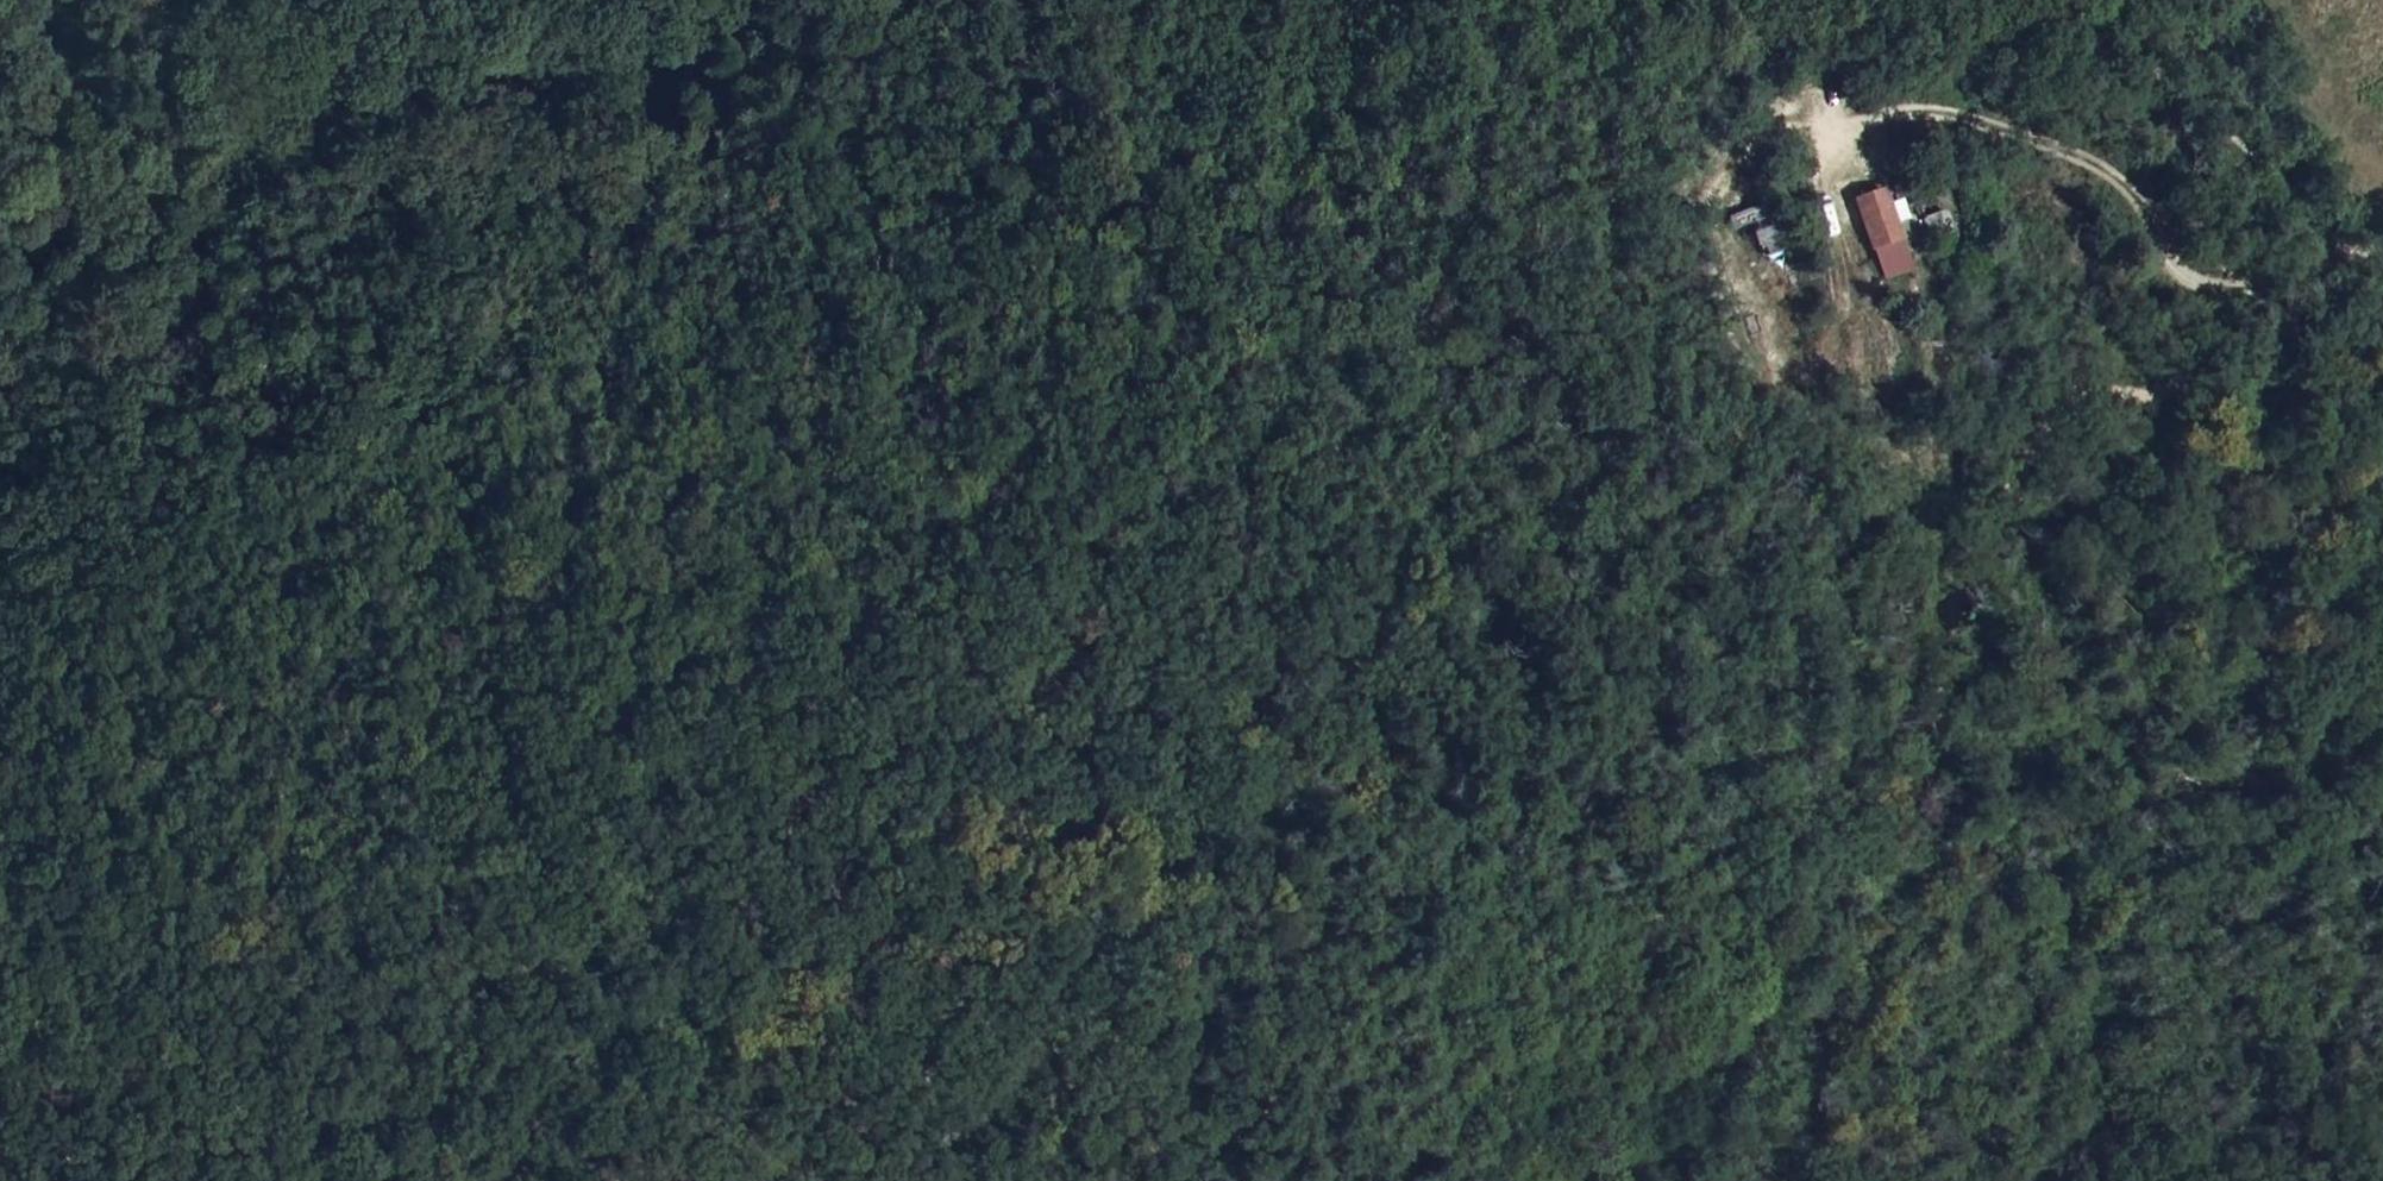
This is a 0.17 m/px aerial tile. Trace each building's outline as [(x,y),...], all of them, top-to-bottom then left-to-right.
[(1880,193),(1855,201),(1870,247),(1896,239),(1880,193)]
